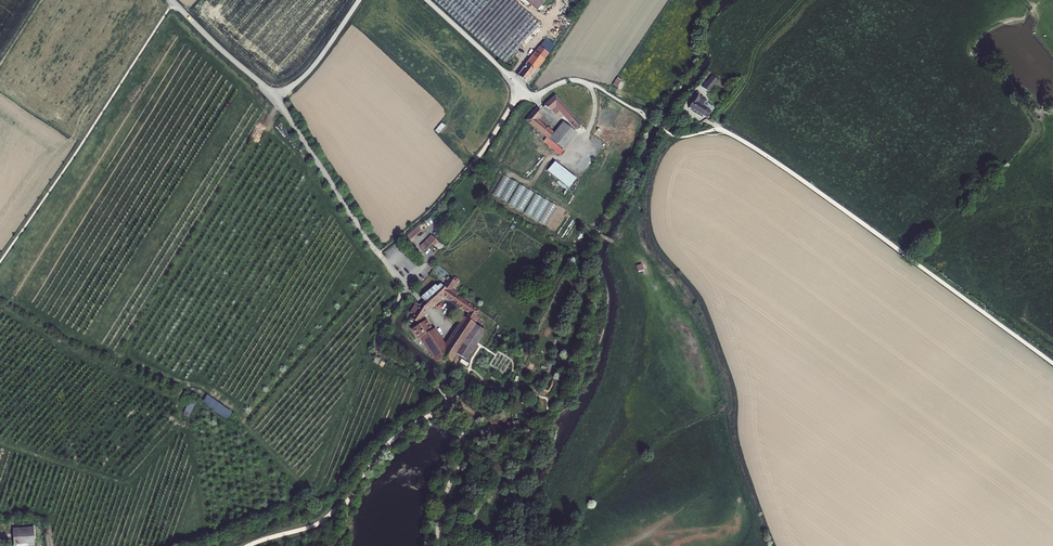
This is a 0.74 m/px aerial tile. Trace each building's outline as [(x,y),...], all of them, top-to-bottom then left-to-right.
[(503,62),(538,23),(512,0),(433,0),(503,62)] [(543,0),(525,0),(535,9),(543,0)] [(545,39),(554,46),(562,35),(557,32),(554,36),(549,33),(545,39)] [(530,76),(554,46),(545,39),(516,75),(528,84),(532,78),(530,76)] [(718,80),(712,75),(702,86),(708,91),(718,80)] [(620,80),(616,77),(612,84),(615,87),(620,80)] [(698,97),(694,95),(687,108),(705,117),(709,111),(701,106),(703,101),(698,98),(698,97)] [(580,124),(554,96),(543,105),(544,107),(549,109),(555,115),(559,111),(575,129),(580,124)] [(545,137),(547,139),(552,133),(535,119),(541,112),(534,107),(524,120),(545,137)] [(562,121),(552,133),(547,139),(561,150),(575,133),(562,121)] [(436,130),(440,133),(446,124),(442,122),(436,130)] [(542,141),(558,154),(561,150),(547,139),(545,137),(542,141)] [(576,178),(554,161),(547,170),(569,187),(576,178)] [(558,206),(501,176),(492,193),(547,226),(558,206)] [(418,226),(402,239),(405,244),(421,231),(418,226)] [(431,243),(427,239),(420,246),(424,250),(431,243)] [(640,273),(646,271),(643,263),(637,265),(640,273)] [(468,270),(465,277),(471,280),(474,273),(468,270)] [(421,304),(419,306),(415,303),(409,312),(413,315),(411,318),(417,322),(419,319),(436,346),(433,351),(450,362),(456,353),(474,324),(478,317),(475,315),(478,310),(455,295),(457,293),(451,289),(455,282),(448,277),(442,286),(439,283),(436,286),(434,284),(420,297),(423,300),(420,303),(421,304)] [(484,330),(474,324),(456,353),(465,359),(484,330)] [(187,405),(185,414),(191,415),(193,406),(187,405)] [(515,430),(512,421),(506,422),(507,426),(502,428),(503,433),(515,430)] [(33,525),(12,527),(13,545),(34,544),(33,525)]
